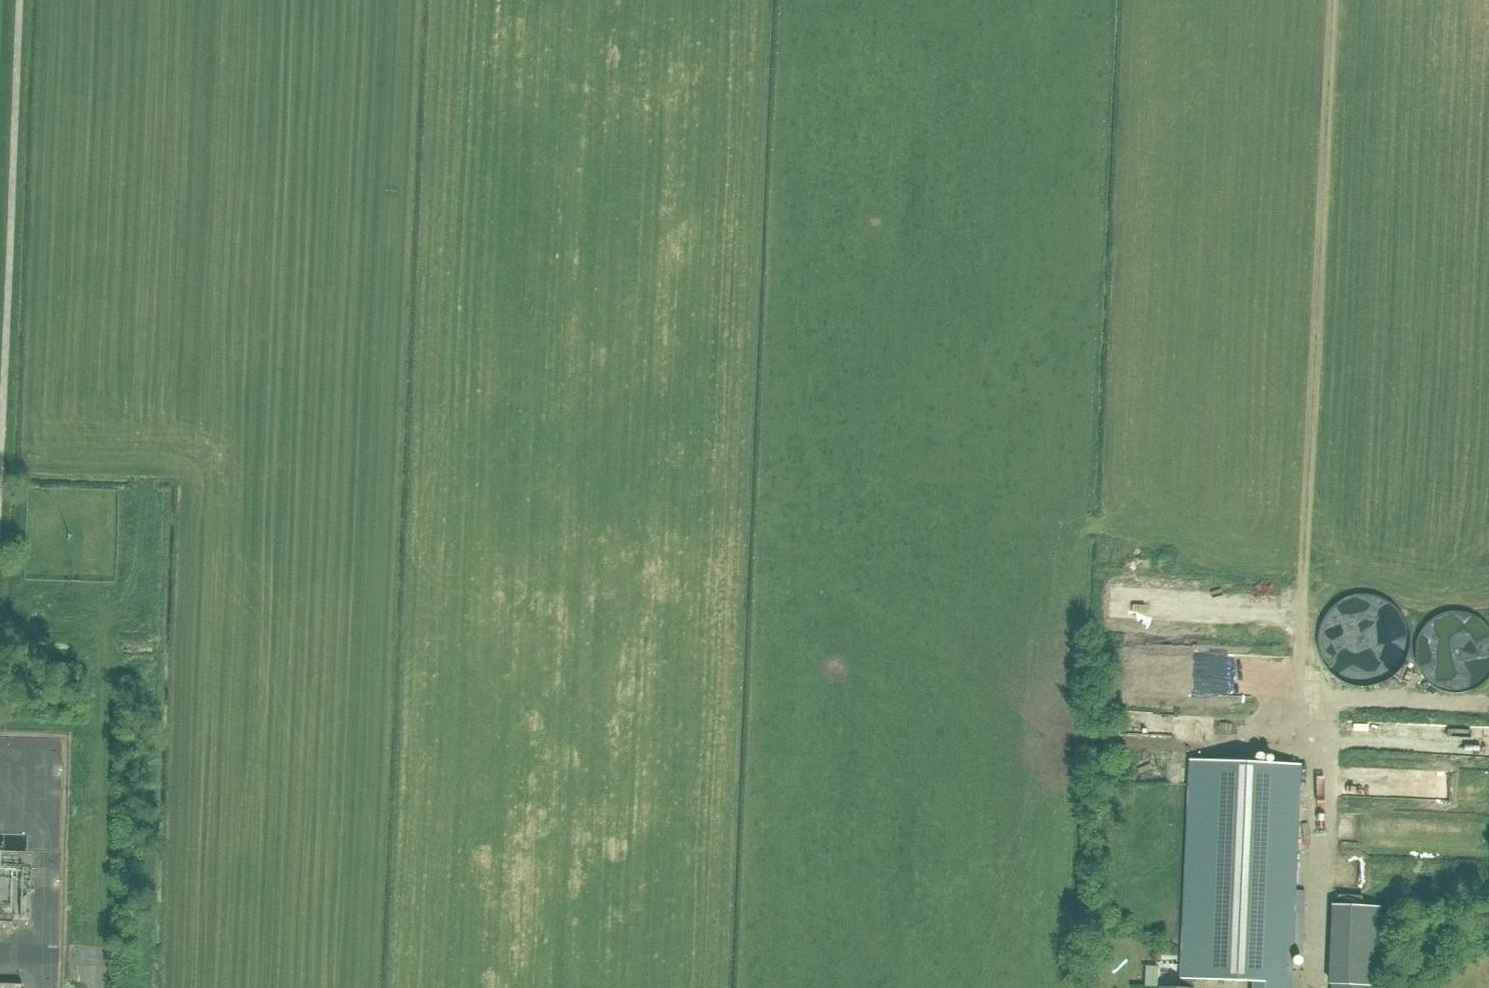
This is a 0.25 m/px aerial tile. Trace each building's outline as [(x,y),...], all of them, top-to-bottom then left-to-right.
[(1400,614),(1395,609),(1389,604),(1382,600),(1375,597),(1368,595),(1360,595),(1353,596),(1345,599),(1338,602),(1332,607),(1327,612),(1323,619),(1320,626),(1318,633),(1317,641),(1318,649),(1320,656),(1323,663),(1327,670),(1333,675),(1339,680),(1346,683),(1353,685),(1361,686),(1369,686),(1376,684),(1384,681),(1390,677),(1396,672),(1401,666),(1405,659),(1407,652),(1408,644),(1408,636),(1407,628),(1404,621),(1400,614)] [(1482,616),(1469,610),(1454,608),(1440,612),(1428,619),(1420,630),(1414,643),(1414,657),(1417,670),(1425,682),(1436,691),(1450,696),(1465,696),(1479,691),(1488,683),(1488,622),(1482,616)] [(1211,691),(1210,656),(1192,656),(1193,692),(1211,691)] [(1192,979),(1288,983),(1298,765),(1190,760),(1181,978),(1182,978),(1181,987),(1192,987),(1192,979)] [(1328,908),(1327,987),(1376,987),(1377,909),(1328,908)]
